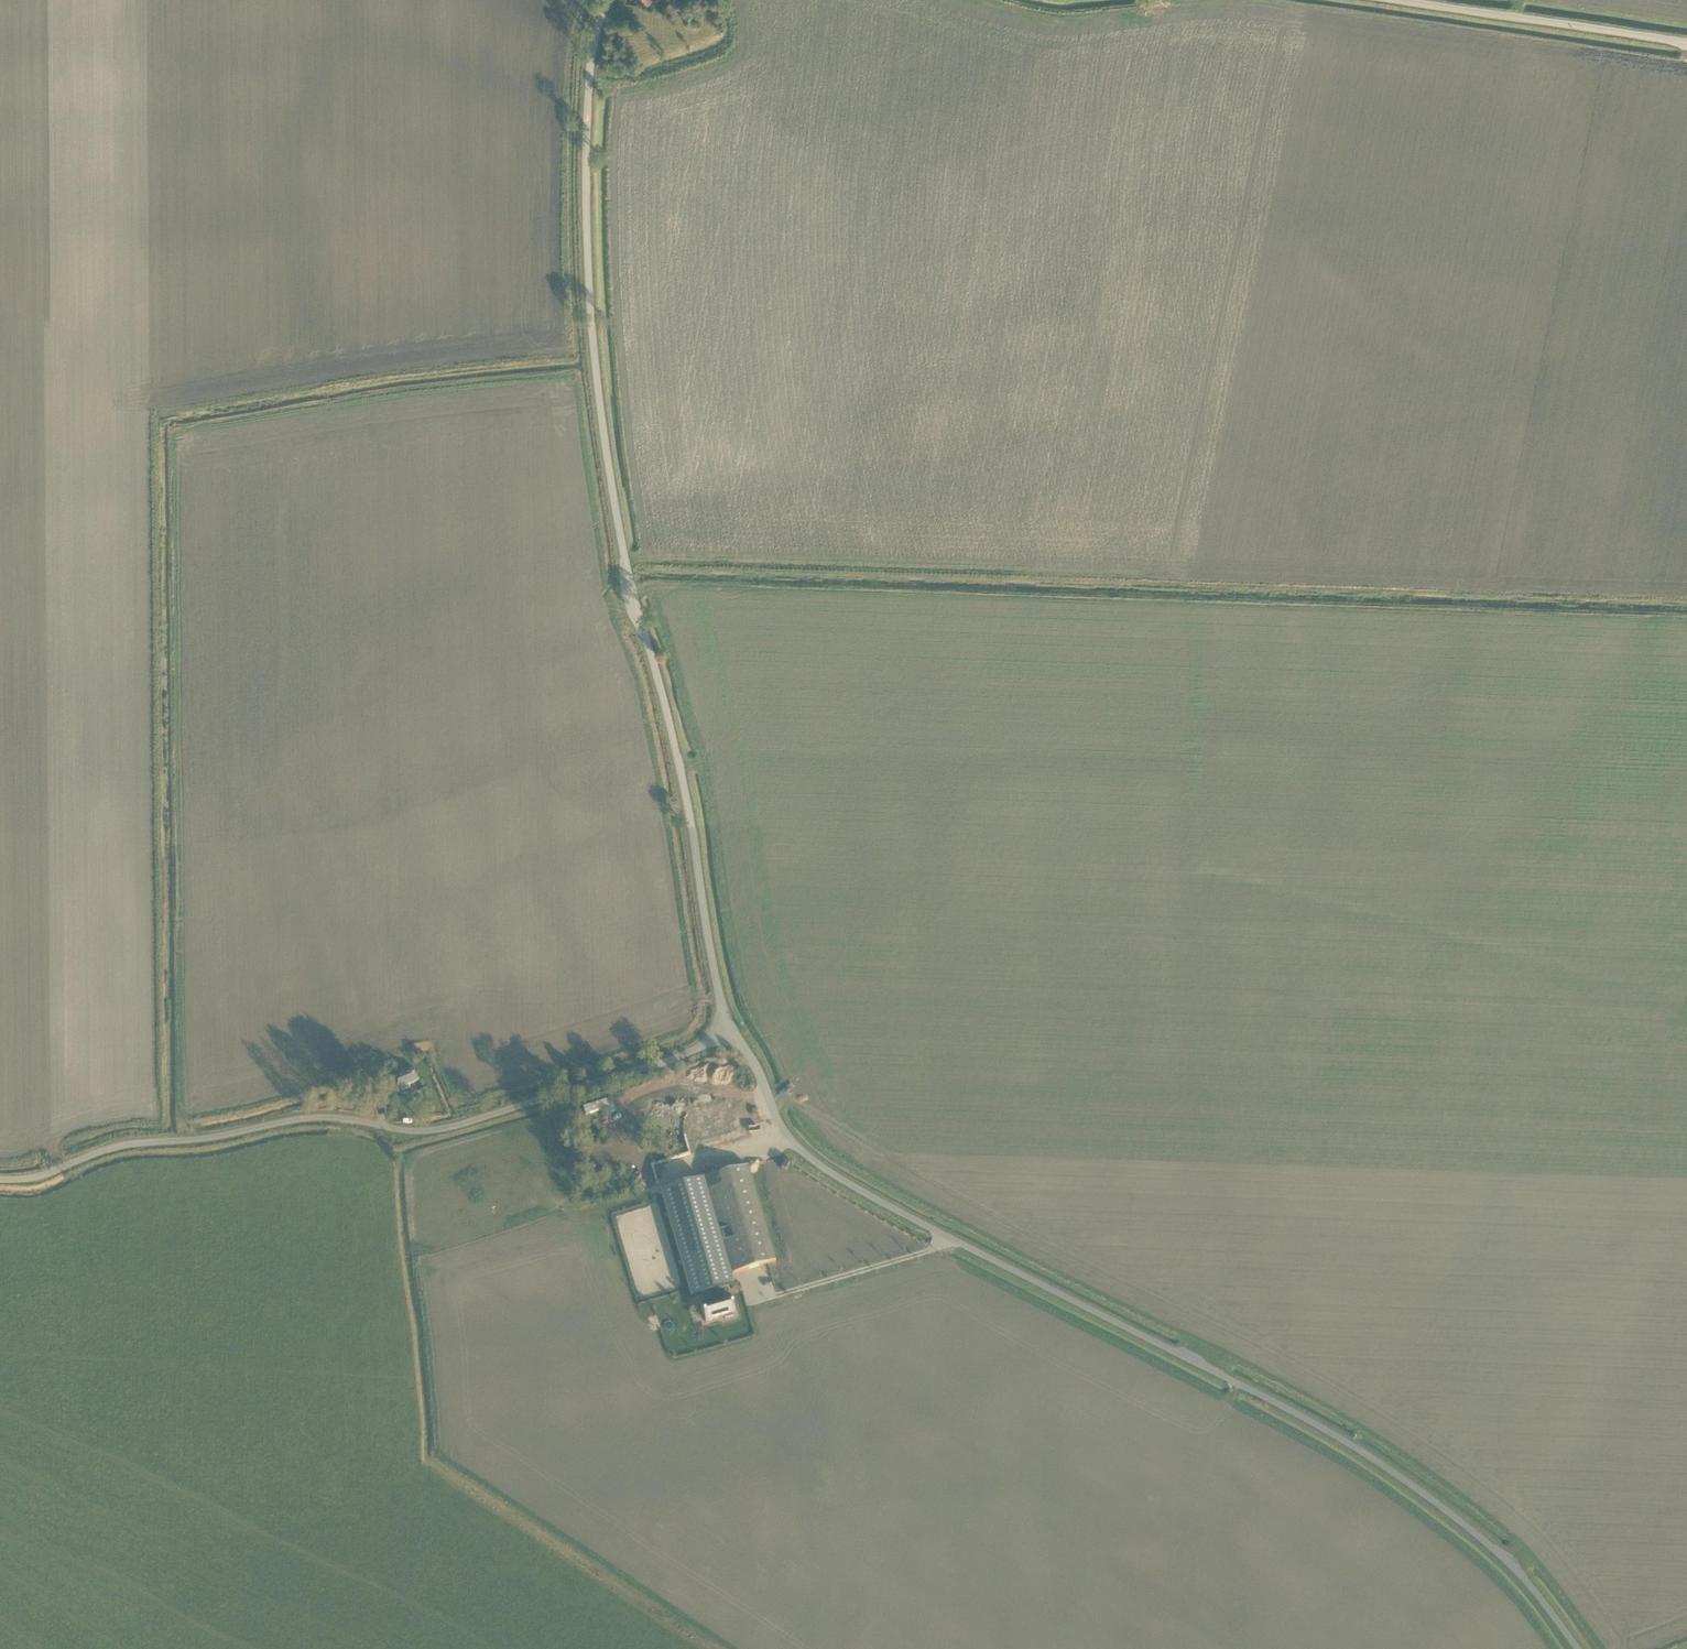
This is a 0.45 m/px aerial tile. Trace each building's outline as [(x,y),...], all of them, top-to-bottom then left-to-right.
[(390,1089),(397,1087),(399,1093),(407,1089),(406,1086),(418,1081),(411,1066),(391,1075),(395,1083),(389,1085),(386,1077),(372,1082),(377,1094),(391,1089),(390,1089)] [(671,1080),(605,1097),(615,1135),(681,1117),(671,1080)] [(721,1125),(751,1117),(744,1092),(703,1103),(707,1119),(709,1118),(710,1124),(716,1122),(715,1118),(719,1117),(721,1125)] [(748,1166),(704,1179),(732,1274),(776,1261),(748,1166)] [(666,1190),(660,1192),(691,1298),(706,1294),(722,1289),(733,1286),(703,1180),(666,1190)] [(708,1302),(700,1304),(705,1323),(725,1317),(725,1320),(733,1318),(732,1315),(734,1315),(729,1296),(725,1297),(724,1293),(722,1289),(706,1294),(708,1302)]
